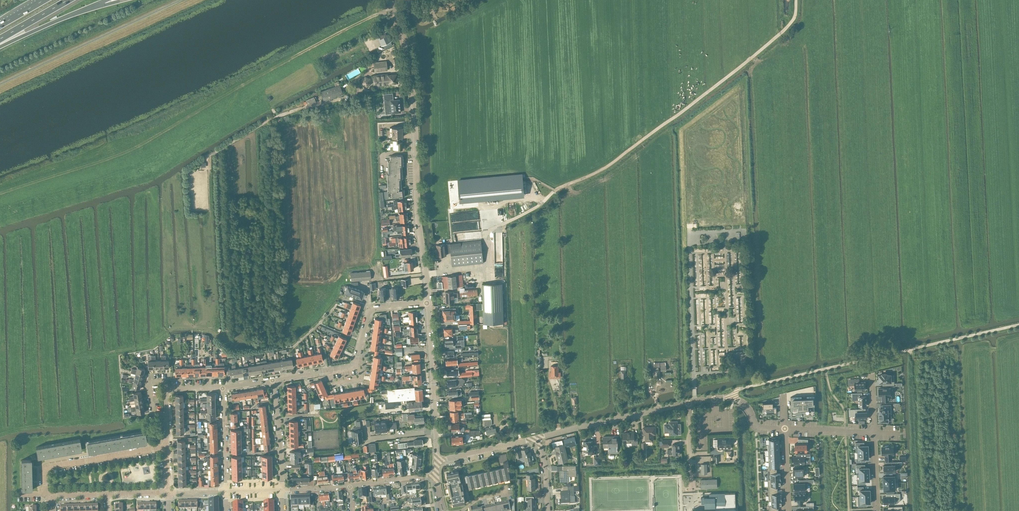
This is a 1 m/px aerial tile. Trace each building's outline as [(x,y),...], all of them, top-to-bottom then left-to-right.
[(387,31),(376,36),(381,46),(392,41),(387,31)] [(387,70),(386,61),(374,63),(375,71),(387,70)] [(398,82),(397,73),(388,74),(373,75),(374,86),(389,84),(389,83),(398,82)] [(343,94),(338,81),(334,82),(335,86),(321,91),(324,101),(343,94)] [(393,99),(392,93),(383,94),(384,102),(387,102),(388,103),(389,104),(390,104),(391,113),(401,112),(399,99),(393,99)] [(316,102),(314,97),(306,100),(308,106),(316,102)] [(402,137),(402,127),(390,127),(390,129),(387,130),(387,134),(390,134),(390,137),(402,137)] [(400,142),(399,139),(390,139),(390,149),(402,149),(402,142),(400,142)] [(403,155),(390,155),(390,161),(388,161),(388,173),(387,174),(387,191),(384,191),(385,198),(389,198),(388,193),(391,193),(392,197),(404,196),(403,190),(404,190),(404,189),(402,189),(401,188),(402,188),(402,187),(400,187),(400,178),(402,178),(401,178),(401,175),(403,175),(403,174),(401,174),(401,165),(403,165),(402,165),(402,162),(404,162),(404,161),(402,161),(402,155),(403,155)] [(522,174),(458,180),(460,201),(476,200),(507,197),(524,195),(522,174)] [(483,263),(481,240),(436,245),(438,256),(446,255),(446,253),(451,252),(452,266),(483,263)] [(411,251),(411,249),(400,249),(400,253),(395,253),(395,257),(411,255),(412,254),(412,252),(411,251)] [(405,259),(405,262),(403,262),(404,265),(403,265),(402,266),(402,269),(403,270),(413,269),(412,261),(408,261),(408,258),(405,259)] [(370,271),(370,270),(366,271),(350,273),(351,281),(371,279),(370,271)] [(443,281),(438,282),(439,288),(443,288),(460,287),(463,286),(462,275),(442,276),(443,281)] [(504,323),(502,283),(482,284),(484,324),(504,323)] [(345,286),(344,290),(345,290),(345,291),(344,292),(361,298),(362,297),(363,297),(364,293),(363,293),(364,291),(347,285),(346,287),(346,286),(346,287),(345,286)] [(392,288),(389,289),(390,296),(393,296),(393,298),(399,298),(399,296),(398,287),(392,287),(392,288)] [(465,289),(465,287),(460,288),(460,297),(478,296),(478,288),(465,289)] [(386,297),(390,296),(389,289),(386,289),(385,288),(379,288),(379,291),(379,295),(380,295),(380,298),(381,298),(381,300),(387,299),(386,297)] [(454,292),(454,291),(445,292),(446,302),(454,302),(454,297),(458,297),(458,292),(454,292)] [(405,319),(417,318),(416,310),(408,311),(409,316),(403,317),(403,319),(405,319)] [(375,318),(374,323),(382,324),(383,321),(387,321),(387,324),(390,324),(389,318),(386,318),(386,316),(386,314),(380,314),(379,318),(375,318)] [(339,335),(337,340),(344,343),(346,339),(339,335)] [(446,345),(450,345),(450,347),(456,347),(456,345),(461,344),(461,347),(465,346),(464,340),(461,340),(461,339),(457,339),(455,341),(453,341),(453,339),(445,339),(446,345)] [(337,340),(334,344),(342,348),(344,343),(337,340)] [(378,352),(379,344),(371,343),(370,348),(375,349),(375,351),(378,352)] [(334,344),(332,349),(340,352),(342,348),(334,344)] [(332,349),(330,348),(326,346),(325,348),(331,351),(330,354),(337,357),(340,352),(332,349)] [(449,348),(449,350),(446,350),(446,351),(445,352),(445,353),(446,353),(446,356),(457,355),(457,352),(462,351),(462,347),(449,348)] [(374,355),(373,361),(381,362),(382,357),(377,356),(378,354),(374,353),(374,355)] [(227,366),(227,374),(230,374),(231,377),(237,376),(236,368),(235,365),(232,365),(232,368),(230,369),(229,366),(227,366)] [(135,374),(134,376),(142,379),(143,376),(144,376),(145,374),(131,370),(130,373),(135,374)] [(882,374),(882,375),(879,375),(879,376),(878,376),(879,381),(879,382),(886,382),(886,385),(894,384),(894,379),(891,379),(890,374),(886,374),(886,373),(882,374)] [(865,382),(859,382),(859,378),(851,379),(851,381),(850,381),(851,382),(851,385),(854,385),(854,390),(858,390),(862,390),(862,389),(865,389),(865,390),(866,390),(866,388),(866,383),(865,383),(865,381),(865,382)] [(141,386),(142,384),(128,380),(128,382),(132,384),(132,386),(139,389),(140,386),(141,386)] [(377,388),(378,382),(370,381),(369,386),(369,388),(370,391),(372,391),(373,387),(377,388)] [(421,389),(421,386),(414,387),(387,389),(381,390),(381,393),(388,393),(388,395),(388,401),(415,398),(415,400),(423,399),(422,389),(421,389)] [(263,388),(256,389),(257,395),(258,398),(267,397),(266,390),(263,391),(263,388)] [(327,393),(325,388),(318,391),(320,397),(324,395),(326,399),(328,398),(327,395),(328,395),(327,395),(327,394),(327,393)] [(358,389),(360,397),(365,396),(364,392),(368,391),(367,388),(364,388),(358,389)] [(458,389),(449,390),(449,391),(448,392),(449,393),(449,396),(454,395),(454,396),(457,396),(457,395),(458,395),(462,394),(462,388),(458,388),(458,389)] [(890,388),(879,388),(879,395),(882,395),(882,397),(882,400),(892,400),(892,395),(890,395),(890,388)] [(866,405),(866,395),(862,396),(862,392),(852,393),(852,396),(858,396),(858,406),(866,405)] [(334,401),(339,400),(338,393),(333,393),(333,394),(330,394),(331,400),(334,400),(334,401)] [(790,405),(791,417),(815,416),(814,404),(815,404),(814,396),(807,396),(807,398),(802,398),(802,396),(791,397),(791,405),(790,405)] [(422,408),(421,400),(408,402),(409,410),(422,408)] [(773,402),(763,402),(763,408),(766,408),(767,413),(777,413),(776,407),(773,407),(773,402)] [(880,417),(880,422),(885,422),(885,421),(888,420),(888,413),(891,413),(891,404),(880,405),(880,408),(879,408),(880,414),(879,414),(879,417),(880,417)] [(852,415),(856,415),(856,419),(867,418),(867,411),(864,411),(864,408),(851,408),(851,409),(852,415)] [(414,422),(414,423),(423,422),(423,415),(414,416),(414,414),(408,414),(408,419),(411,419),(412,422),(414,422)] [(678,428),(677,421),(672,421),(671,421),(670,421),(669,422),(669,423),(666,424),(665,424),(665,425),(664,426),(665,432),(669,432),(669,434),(681,434),(681,428),(678,428)] [(351,432),(352,436),(362,435),(362,429),(360,429),(360,426),(354,427),(354,431),(351,432)] [(493,428),(493,426),(485,427),(487,435),(497,433),(496,428),(493,428)] [(655,434),(655,427),(643,427),(644,434),(646,434),(646,441),(651,441),(652,440),(653,439),(653,434),(655,434)] [(147,442),(145,432),(87,442),(89,452),(147,442)] [(634,436),(634,433),(623,433),(623,442),(632,442),(632,444),(637,444),(637,436),(634,436)] [(459,434),(459,435),(452,436),(453,443),(458,443),(459,444),(463,443),(463,442),(463,439),(466,438),(466,435),(462,435),(462,434),(459,434)] [(363,441),(362,435),(352,436),(353,442),(355,442),(356,445),(362,444),(362,441),(363,441)] [(618,452),(617,436),(617,438),(612,438),(612,436),(603,436),(604,447),(610,447),(610,452),(618,452)] [(718,439),(714,439),(714,446),(718,446),(730,446),(730,438),(718,438),(718,439)] [(808,439),(798,438),(798,443),(795,443),(795,451),(807,450),(806,443),(808,443),(808,439)] [(82,449),(80,439),(36,447),(38,457),(82,449)] [(422,445),(422,439),(414,440),(414,441),(398,443),(399,448),(407,447),(407,446),(414,445),(414,446),(415,446),(418,446),(418,445),(422,445)] [(562,445),(561,440),(553,442),(553,445),(555,445),(559,462),(567,460),(568,459),(567,455),(566,455),(563,444),(562,445)] [(588,441),(588,440),(585,440),(585,441),(584,441),(584,451),(588,451),(588,453),(596,453),(596,445),(593,446),(593,441),(588,441)] [(861,442),(855,442),(856,452),(868,451),(868,445),(862,445),(861,442)] [(673,454),(679,454),(679,444),(673,444),(673,449),(668,449),(668,454),(673,454)] [(882,454),(885,454),(885,456),(885,460),(892,459),(891,454),(893,454),(893,446),(889,446),(889,445),(885,445),(885,446),(882,446),(882,454)] [(529,452),(528,449),(521,450),(522,454),(524,454),(525,459),(524,459),(524,461),(525,461),(526,464),(533,463),(532,459),(530,452),(531,452),(529,452)] [(868,451),(856,452),(857,452),(857,458),(856,458),(856,462),(862,461),(862,458),(865,458),(869,458),(868,451)] [(509,467),(506,453),(499,455),(500,461),(503,461),(505,468),(466,477),(465,475),(466,481),(468,481),(469,487),(510,478),(508,469),(510,469),(510,467),(509,467)] [(794,464),(805,463),(805,458),(810,458),(810,453),(796,454),(796,456),(793,457),(794,464)] [(33,489),(32,459),(21,460),(22,490),(33,489)] [(405,472),(404,459),(397,460),(399,473),(402,473),(404,473),(404,472),(405,472)] [(768,466),(768,470),(776,470),(776,469),(776,466),(780,466),(780,460),(769,461),(769,466),(768,466)] [(884,466),(883,466),(883,470),(884,470),(884,471),(892,471),(895,471),(895,465),(898,465),(898,461),(895,461),(886,462),(887,462),(887,465),(884,465),(884,466)] [(865,464),(856,464),(857,467),(859,467),(859,474),(869,474),(869,468),(869,467),(865,467),(865,464)] [(563,470),(560,470),(560,473),(560,475),(560,482),(568,481),(568,475),(576,475),(575,465),(562,466),(563,470)] [(803,467),(793,468),(793,476),(804,476),(803,467)] [(777,471),(776,470),(768,470),(768,480),(780,480),(780,471),(777,471)] [(459,474),(459,471),(447,474),(449,482),(448,482),(450,494),(451,494),(454,505),(466,503),(465,499),(468,498),(466,487),(464,488),(462,482),(464,482),(463,474),(459,474)] [(292,483),(301,482),(300,477),(294,477),(294,474),(290,474),(290,479),(292,479),(292,483)] [(307,477),(300,477),(301,482),(309,482),(309,478),(311,478),(311,474),(307,474),(307,477)] [(533,478),(533,474),(526,475),(527,478),(528,478),(528,489),(535,489),(535,485),(535,478),(533,478)] [(869,480),(869,474),(859,474),(860,481),(857,481),(857,484),(863,484),(863,481),(869,480)] [(717,487),(717,479),(701,480),(701,488),(717,487)] [(806,483),(810,483),(810,479),(801,480),(801,483),(795,483),(795,490),(807,489),(806,483)] [(768,486),(768,490),(777,490),(777,486),(781,486),(780,480),(768,480),(768,486)] [(883,483),(883,488),(884,488),(884,490),(888,490),(888,492),(894,492),(894,489),(895,489),(895,482),(883,483)] [(420,490),(420,484),(406,486),(407,488),(405,488),(401,488),(402,495),(408,494),(407,492),(420,490)] [(860,489),(860,496),(870,496),(870,489),(863,489),(863,486),(857,487),(857,490),(860,489)] [(563,492),(561,492),(561,495),(562,504),(569,504),(569,503),(574,503),(574,497),(574,493),(574,488),(571,488),(568,488),(565,488),(563,488),(563,492)] [(374,498),(381,497),(380,489),(373,490),(374,494),(373,495),(373,494),(370,494),(371,504),(374,503),(373,498),(374,497),(374,498)] [(366,492),(366,490),(359,491),(360,500),(366,499),(367,504),(370,503),(369,492),(366,492)] [(778,493),(777,490),(768,490),(769,500),(781,500),(781,493),(778,493)] [(341,493),(340,493),(339,494),(335,494),(337,506),(344,505),(342,493),(341,493)] [(691,510),(736,510),(735,493),(709,494),(709,497),(701,497),(702,502),(705,502),(705,510),(691,510)] [(806,493),(794,493),(794,501),(795,501),(797,501),(797,504),(803,503),(803,500),(806,500),(806,493)] [(886,496),(883,496),(883,503),(895,503),(894,498),(900,498),(900,493),(886,494),(886,496)] [(870,503),(870,496),(860,496),(860,503),(858,503),(858,506),(864,506),(864,503),(870,503)] [(310,497),(304,497),(304,507),(310,506),(314,506),(314,498),(310,498),(310,497)] [(526,503),(528,503),(528,510),(536,510),(536,502),(534,502),(534,499),(526,499),(526,503)] [(778,506),(782,506),(781,500),(769,500),(769,510),(778,510),(778,506)] [(510,510),(509,501),(481,507),(482,510),(479,510),(511,510),(510,510)]
